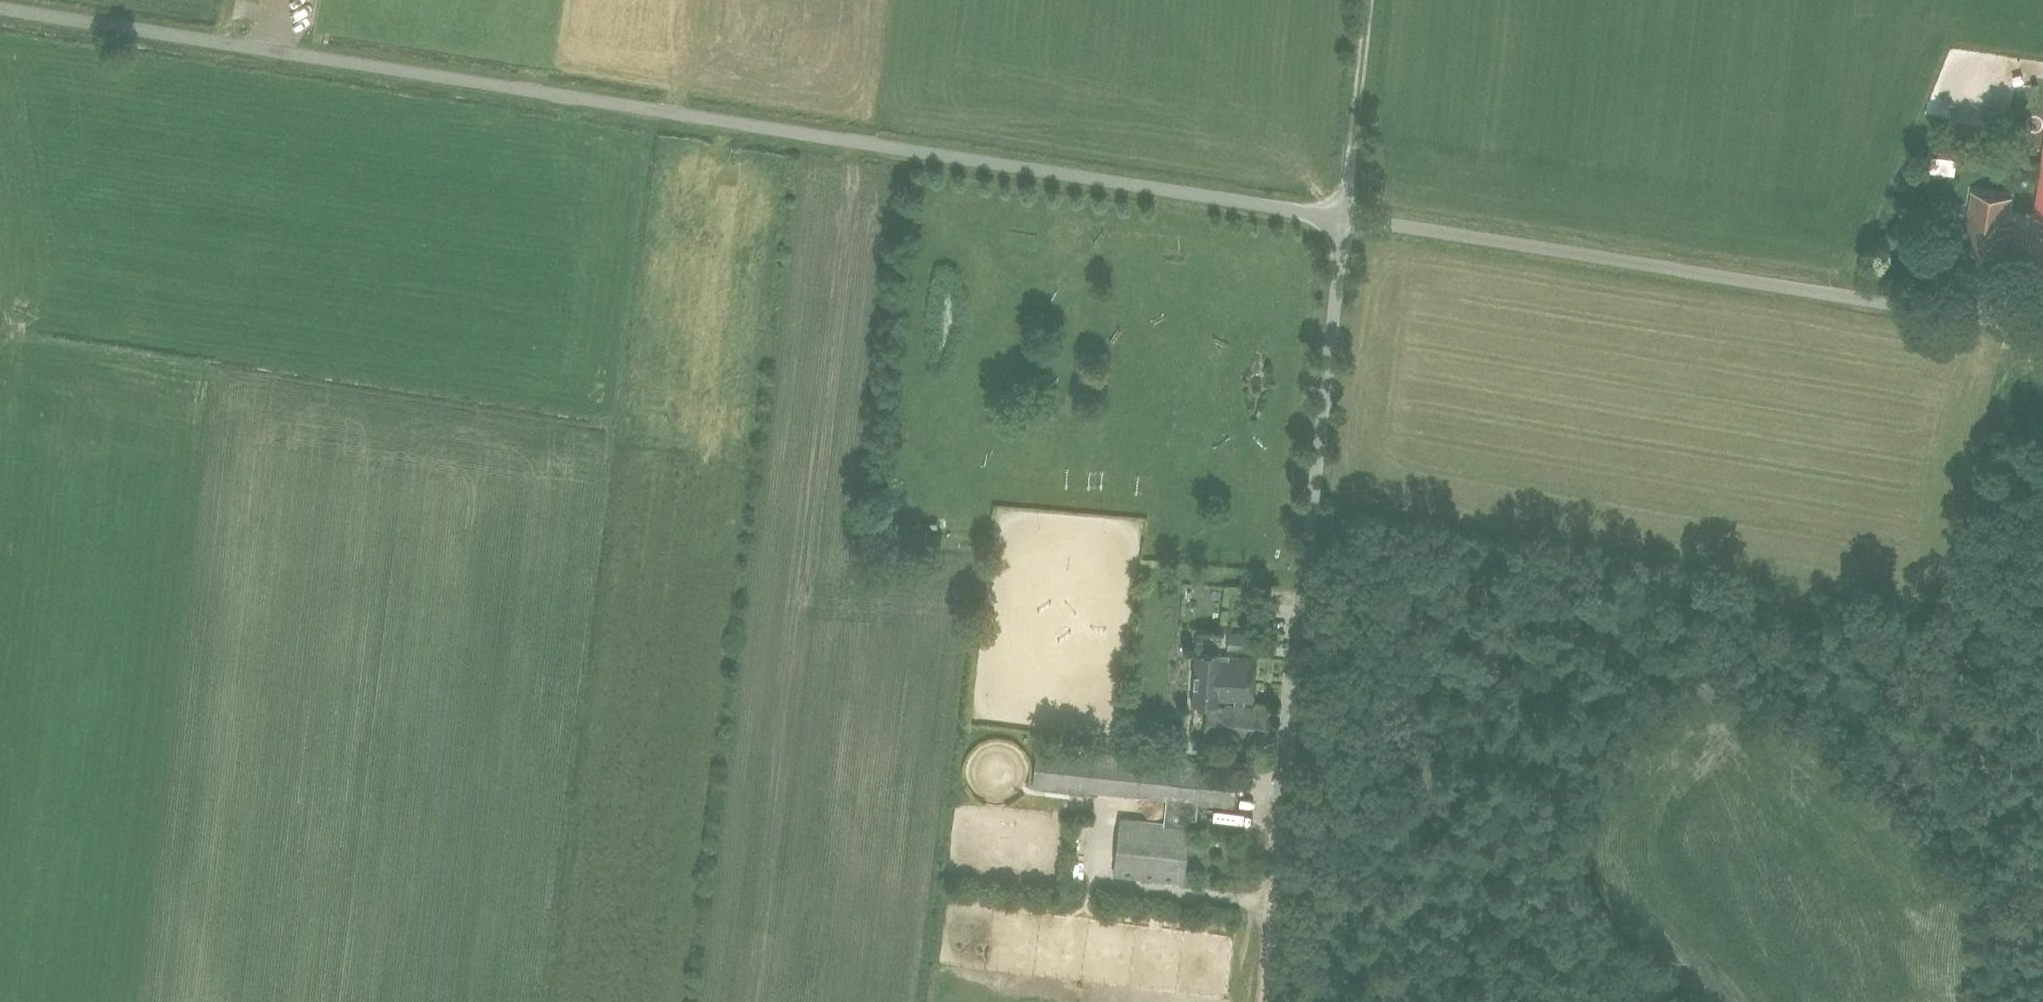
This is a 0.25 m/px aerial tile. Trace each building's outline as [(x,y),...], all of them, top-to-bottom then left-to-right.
[(2001,252),(2011,197),(1972,190),(1963,246),(2001,252)] [(1256,651),(1256,633),(1228,632),(1227,650),(1256,651)] [(1253,701),(1255,658),(1228,657),(1228,656),(1220,655),(1220,654),(1196,653),(1193,701),(1217,702),(1217,700),(1253,701)] [(1268,708),(1225,704),(1225,706),(1209,705),(1205,735),(1265,741),(1268,708)] [(1233,806),(1238,764),(1036,742),(1032,786),(1166,798),(1163,820),(1120,816),(1113,874),(1183,882),(1187,843),(1194,844),(1196,826),(1189,825),(1190,819),(1195,819),(1197,804),(1233,806)]
